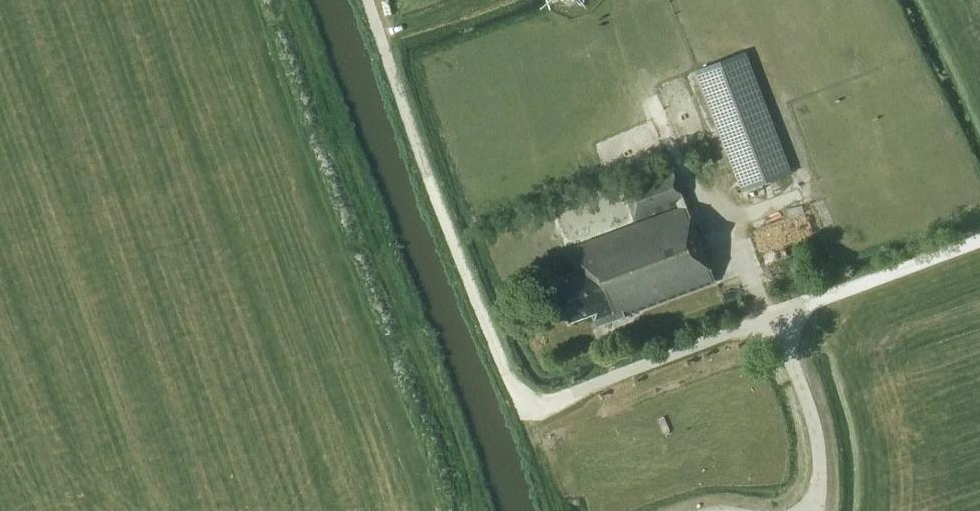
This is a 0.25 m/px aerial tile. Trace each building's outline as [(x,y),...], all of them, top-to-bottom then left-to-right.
[(791,172),(745,52),(696,70),(743,190),(791,172)] [(670,163),(667,155),(657,159),(660,167),(670,163)] [(716,281),(672,167),(622,186),(637,223),(568,249),(576,271),(551,280),(567,322),(592,313),(597,325),(716,281)]
